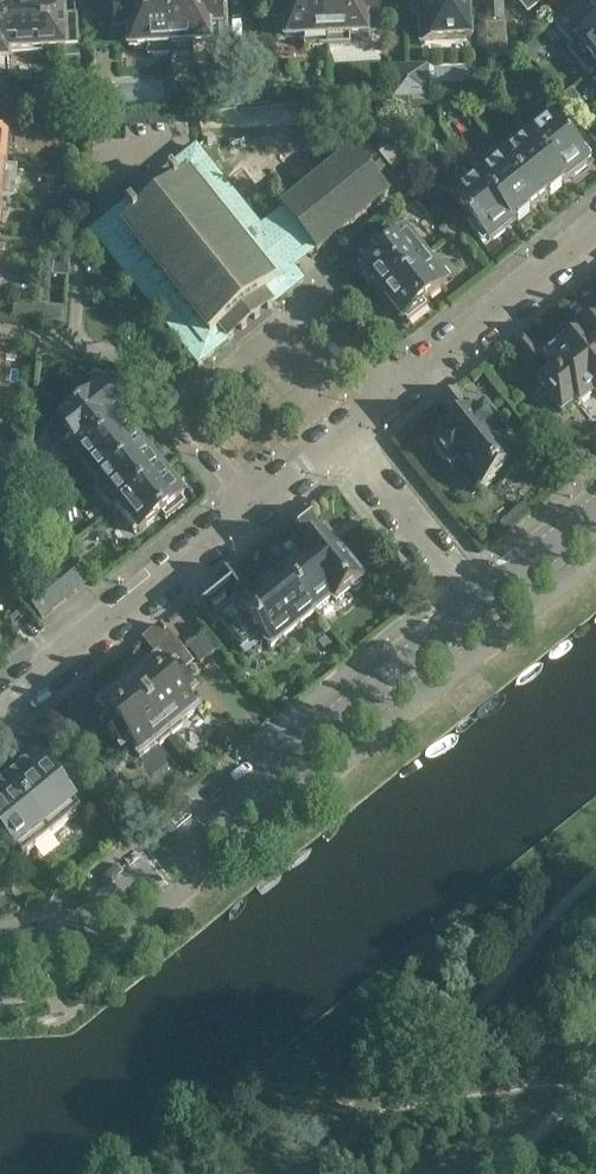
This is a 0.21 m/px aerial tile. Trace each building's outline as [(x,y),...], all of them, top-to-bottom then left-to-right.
[(76,17),(64,18),(64,9),(48,10),(48,0),(24,0),(6,1),(9,49),(64,46),(64,58),(78,57),(76,17)] [(168,0),(126,0),(127,3),(114,3),(115,34),(122,34),(122,46),(129,45),(130,50),(148,49),(149,57),(171,56),(168,0)] [(223,0),(168,0),(171,56),(194,55),(194,46),(212,45),(212,41),(219,41),(219,29),(224,29),(223,0)] [(326,0),(270,0),(272,26),(276,25),(277,41),(304,40),(305,48),(328,47),(326,0)] [(380,0),(326,0),(328,47),(350,46),(350,37),(368,36),(368,35),(377,34),(377,20),(381,20),(380,0)] [(469,0),(429,0),(429,8),(418,8),(420,41),(471,39),(469,0)] [(503,0),(485,0),(486,22),(505,21),(503,0)] [(6,1),(0,1),(0,62),(9,61),(9,49),(6,1)] [(567,32),(587,15),(579,5),(559,22),(567,32)] [(580,40),(593,56),(590,59),(595,66),(595,27),(580,40)] [(410,97),(408,67),(391,68),(393,100),(410,99),(410,97)] [(424,97),(422,67),(408,67),(410,97),(424,97)] [(254,108),(252,76),(237,77),(238,109),(254,108)] [(270,107),(268,76),(252,76),(254,108),(270,107)] [(503,90),(494,79),(487,85),(495,96),(503,90)] [(108,116),(107,85),(92,85),(94,116),(108,116)] [(495,96),(487,85),(479,90),(488,102),(495,96)] [(453,104),(452,97),(452,95),(437,96),(438,104),(453,104)] [(437,96),(424,97),(410,97),(410,99),(410,106),(438,104),(437,96)] [(11,101),(0,102),(0,119),(11,119),(12,119),(11,101)] [(591,156),(576,137),(572,141),(568,136),(575,130),(561,112),(528,138),(562,182),(573,174),(576,175),(586,167),(586,164),(588,162),(586,160),(591,156)] [(11,119),(0,119),(0,133),(7,134),(10,134),(11,119)] [(562,182),(528,138),(504,158),(538,202),(548,194),(551,195),(562,186),(561,183),(562,182)] [(293,268),(315,250),(317,252),(389,194),(375,177),(384,170),(376,161),(368,168),(354,150),(282,209),(283,211),(261,229),(196,148),(161,177),(157,173),(154,176),(153,175),(127,196),(131,201),(92,232),(196,362),(199,366),(303,281),(293,268)] [(538,202),(504,158),(479,177),(513,222),(516,220),(519,221),(530,212),(529,209),(538,202)] [(513,222),(479,177),(454,198),(472,221),(468,225),(482,243),(487,239),(489,241),(491,240),(494,241),(505,232),(505,229),(513,222)] [(75,204),(76,195),(62,194),(61,203),(75,204)] [(74,214),(75,204),(61,203),(60,213),(74,214)] [(460,232),(451,221),(442,229),(451,239),(460,232)] [(383,294),(427,258),(407,233),(385,251),(374,237),(351,255),(364,271),(363,271),(363,276),(370,285),(375,286),(383,294)] [(69,267),(70,258),(55,256),(54,266),(69,267)] [(423,303),(447,284),(427,258),(383,294),(402,319),(404,318),(408,322),(427,307),(423,303)] [(68,276),(69,267),(54,266),(54,275),(68,276)] [(62,324),(63,308),(37,306),(36,321),(62,324)] [(595,315),(594,314),(575,329),(595,355),(595,314),(595,315)] [(575,329),(556,344),(556,345),(542,356),(525,335),(510,347),(534,377),(535,376),(540,383),(540,384),(562,412),(576,401),(579,405),(595,393),(595,395),(595,355),(575,329)] [(125,420),(117,411),(125,404),(122,401),(123,401),(113,389),(113,390),(110,386),(106,389),(102,384),(86,397),(88,400),(65,418),(67,421),(61,426),(75,442),(70,445),(79,457),(122,422),(125,420)] [(527,466),(504,436),(507,434),(485,407),(477,414),(457,389),(440,403),(457,424),(440,439),(442,442),(434,448),(451,470),(459,463),(482,491),(496,479),(502,486),(527,466)] [(25,402),(26,393),(11,391),(10,401),(25,402)] [(24,412),(25,402),(10,401),(9,410),(24,412)] [(99,481),(142,447),(144,445),(133,430),(131,432),(122,422),(79,457),(99,481)] [(119,506),(162,472),(164,470),(152,455),(150,457),(142,447),(99,481),(119,506)] [(19,465),(20,455),(5,454),(4,463),(19,465)] [(18,474),(19,465),(4,463),(3,473),(18,474)] [(42,487),(29,471),(24,474),(22,494),(32,495),(42,487)] [(185,504),(181,499),(183,497),(181,495),(183,494),(172,479),(170,481),(162,472),(119,506),(126,514),(122,517),(135,533),(138,531),(140,532),(162,514),(166,519),(185,504)] [(31,509),(32,495),(22,494),(21,508),(31,509)] [(363,582),(335,547),(339,544),(329,531),(325,534),(306,511),(292,522),(310,546),(281,570),(315,613),(332,599),(336,603),(351,591),(356,593),(362,587),(362,583),(363,582)] [(87,583),(69,561),(58,570),(76,592),(87,583)] [(76,592),(58,570),(47,578),(65,601),(76,592)] [(315,613),(281,570),(259,588),(263,593),(256,599),(252,594),(233,570),(196,599),(213,620),(221,614),(250,650),(264,639),(271,648),(315,613)] [(65,601),(47,578),(36,587),(54,610),(65,601)] [(54,610),(36,587),(25,596),(43,619),(54,610)] [(256,599),(263,593),(259,588),(252,594),(256,599)] [(196,691),(176,666),(174,668),(169,662),(182,652),(162,626),(146,640),(160,658),(129,684),(172,737),(182,729),(183,722),(198,710),(188,697),(196,691)] [(172,737),(129,684),(97,709),(83,690),(66,704),(86,730),(100,719),(105,724),(102,726),(122,751),(129,745),(139,758),(155,745),(161,746),(172,737)] [(49,757),(30,733),(14,745),(25,759),(30,755),(35,762),(37,760),(41,764),(49,757)] [(75,795),(72,794),(61,780),(57,783),(41,764),(37,760),(35,762),(8,783),(52,837),(81,814),(78,810),(82,807),(82,806),(82,804),(82,802),(81,801),(80,799),(80,798),(78,797),(76,796),(75,795)] [(0,790),(0,840),(6,847),(6,848),(6,850),(6,852),(7,852),(7,854),(8,855),(10,856),(11,857),(13,858),(15,858),(16,860),(20,856),(23,860),(52,837),(8,783),(0,790)]
